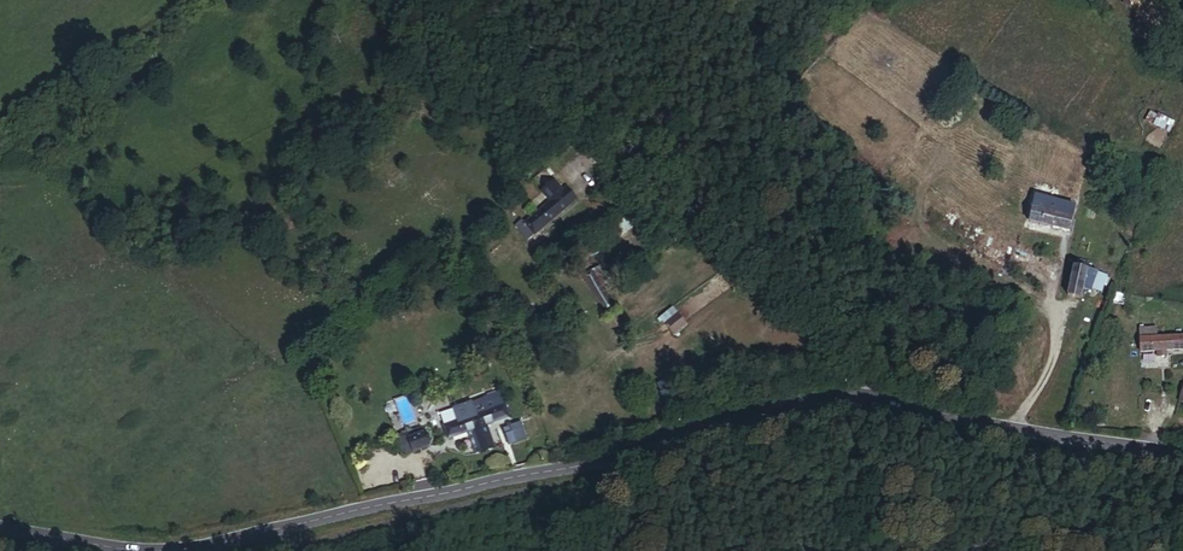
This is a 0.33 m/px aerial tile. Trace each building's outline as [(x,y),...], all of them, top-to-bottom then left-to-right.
[(1145,120),(1168,131),(1173,120),(1150,109),(1145,120)] [(519,224),(530,238),(578,198),(570,187),(566,191),(558,181),(545,191),(553,201),(528,223),(525,219),(519,224)] [(1051,201),(1051,205),(1050,212),(1035,209),(1022,207),(1020,221),(1068,232),(1077,199),(1064,196),(1062,203),(1051,201)] [(1050,212),(1051,205),(1035,202),(1035,209),(1050,212)] [(1074,264),(1066,301),(1081,304),(1082,298),(1086,299),(1087,294),(1082,292),(1085,281),(1091,282),(1092,274),(1086,271),(1086,267),(1074,264)] [(616,300),(597,276),(588,282),(606,308),(616,300)] [(673,305),(659,316),(673,336),(688,325),(673,305)] [(1142,356),(1182,353),(1182,337),(1155,340),(1155,334),(1141,335),(1142,356)] [(445,427),(449,440),(475,433),(482,456),(494,452),(488,429),(500,425),(510,422),(507,409),(505,409),(501,396),(455,410),(459,423),(445,427)] [(442,414),(445,427),(459,423),(455,410),(442,414)] [(398,434),(404,453),(414,450),(410,437),(425,433),(423,427),(398,434)] [(522,427),(516,429),(518,435),(506,438),(509,449),(527,444),(522,427)] [(516,429),(504,432),(506,438),(518,435),(516,429)] [(428,446),(425,433),(410,437),(414,450),(428,446)]
